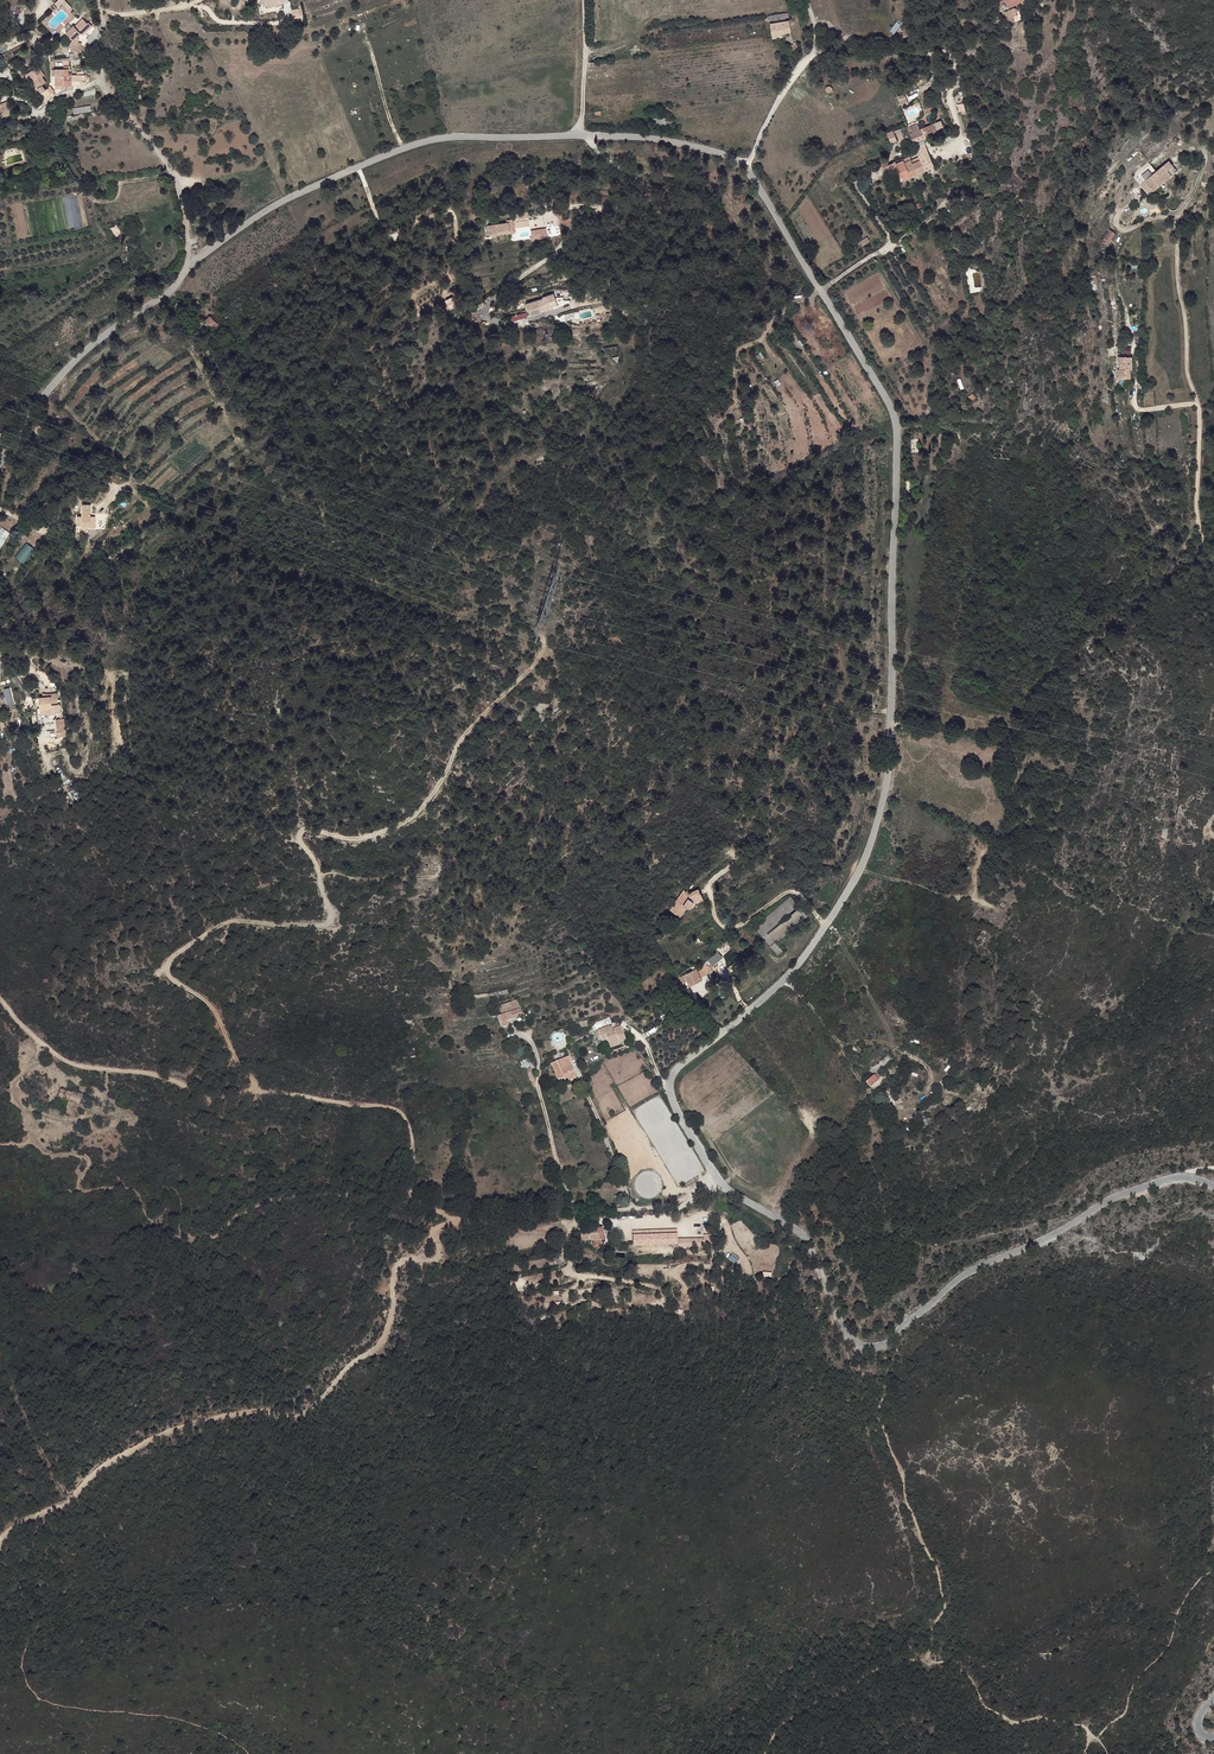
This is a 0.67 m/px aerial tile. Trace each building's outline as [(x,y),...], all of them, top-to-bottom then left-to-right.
[(294,18),(302,17),(301,8),(293,9),(294,18)] [(1007,11),(1010,22),(1022,19),(1020,8),(1007,11)] [(790,18),(789,12),(770,15),(771,21),(790,18)] [(87,14),(78,24),(84,30),(86,32),(95,22),(87,14)] [(891,31),(896,34),(902,24),(897,21),(891,31)] [(76,23),(69,31),(77,38),(75,40),(82,35),(80,34),(84,30),(78,24),(76,23)] [(781,23),(770,25),(771,33),(782,31),(781,23)] [(770,49),(777,48),(777,45),(782,44),(789,43),(787,30),(782,31),(771,33),(770,25),(768,25),(768,27),(766,27),(770,49)] [(82,35),(75,40),(77,50),(87,48),(85,39),(82,40),(82,35)] [(103,38),(95,39),(96,44),(96,47),(104,46),(103,38)] [(40,86),(45,82),(48,80),(44,74),(47,73),(40,64),(29,72),(40,86)] [(71,68),(71,64),(65,64),(65,68),(65,81),(71,81),(71,86),(75,86),(75,80),(74,71),(74,68),(71,68)] [(82,71),(74,71),(75,80),(83,80),(82,71)] [(38,100),(41,104),(54,95),(52,93),(45,82),(40,86),(42,89),(39,91),(43,96),(38,100)] [(899,95),(901,104),(908,103),(906,94),(899,95)] [(2,110),(4,116),(16,110),(14,105),(2,110)] [(88,111),(87,109),(68,112),(69,117),(88,114),(88,111)] [(663,115),(663,123),(674,123),(674,122),(676,122),(676,116),(673,116),(673,115),(663,115)] [(926,122),(913,128),(915,133),(915,134),(928,128),(926,122)] [(900,134),(897,124),(890,127),(894,137),(900,134)] [(928,140),(919,144),(924,156),(916,159),(915,156),(908,158),(913,173),(937,164),(928,140)] [(1140,185),(1149,195),(1178,170),(1169,160),(1140,185)] [(516,212),(517,234),(531,233),(529,211),(516,212)] [(548,228),(531,229),(532,239),(548,238),(548,228)] [(1106,246),(1114,234),(1109,230),(1101,242),(1106,246)] [(497,233),(498,236),(500,236),(501,243),(487,245),(487,248),(497,247),(505,246),(503,232),(497,233)] [(498,236),(479,238),(480,249),(481,249),(482,250),(483,250),(484,250),(485,250),(485,249),(486,249),(487,249),(487,248),(487,245),(501,243),(500,236),(498,236)] [(555,301),(560,299),(556,290),(545,293),(546,295),(529,301),(533,313),(545,309),(544,307),(544,305),(546,304),(547,306),(547,308),(556,305),(555,301)] [(213,319),(209,315),(204,322),(202,321),(198,324),(204,329),(213,319)] [(1117,370),(1117,379),(1130,379),(1130,371),(1132,371),(1132,358),(1120,357),(1119,370),(1117,370)] [(595,383),(589,383),(589,385),(584,385),(584,390),(589,390),(589,393),(595,394),(595,383)] [(89,515),(81,506),(80,515),(89,516),(89,515)] [(90,507),(81,506),(89,515),(90,507)] [(89,516),(80,515),(80,523),(84,524),(88,524),(89,516)] [(16,557),(25,563),(35,548),(26,542),(16,557)] [(11,687),(5,688),(7,704),(13,703),(11,687)] [(39,698),(40,716),(53,715),(52,705),(57,705),(57,694),(42,695),(42,698),(39,698)] [(58,737),(66,736),(65,719),(57,719),(58,737)] [(664,909),(663,909),(674,915),(678,906),(681,906),(683,904),(685,902),(686,899),(686,897),(686,894),(693,889),(688,882),(680,888),(678,886),(676,888),(674,886),(664,909)] [(790,891),(787,894),(752,927),(777,954),(781,949),(774,941),(809,909),(801,902),(767,934),(763,930),(797,898),(790,891)] [(718,951),(709,960),(714,966),(724,956),(718,951)] [(697,962),(704,970),(706,969),(698,960),(697,962)] [(697,975),(704,970),(697,962),(691,966),(697,975)] [(691,966),(677,977),(681,981),(684,979),(688,985),(699,977),(697,975),(691,966)] [(512,1026),(521,1023),(520,1020),(527,1018),(522,1004),(503,1010),(506,1019),(503,1020),(507,1032),(514,1030),(512,1026)] [(611,1023),(599,1026),(603,1037),(608,1036),(609,1040),(618,1037),(618,1040),(626,1038),(623,1026),(612,1028),(611,1023)] [(565,1074),(566,1077),(577,1073),(570,1053),(553,1059),(558,1076),(565,1074)] [(894,1066),(876,1073),(879,1080),(873,1083),(875,1089),(885,1084),(883,1078),(897,1073),(894,1066)] [(85,1101),(85,1097),(86,1096),(72,1091),(71,1094),(59,1090),(57,1098),(83,1107),(85,1101)] [(583,1222),(579,1223),(581,1238),(590,1237),(590,1243),(595,1244),(600,1244),(599,1239),(602,1239),(601,1236),(603,1236),(602,1224),(583,1225),(583,1222)] [(633,1244),(682,1242),(682,1236),(676,1237),(675,1232),(633,1233),(633,1244)]
